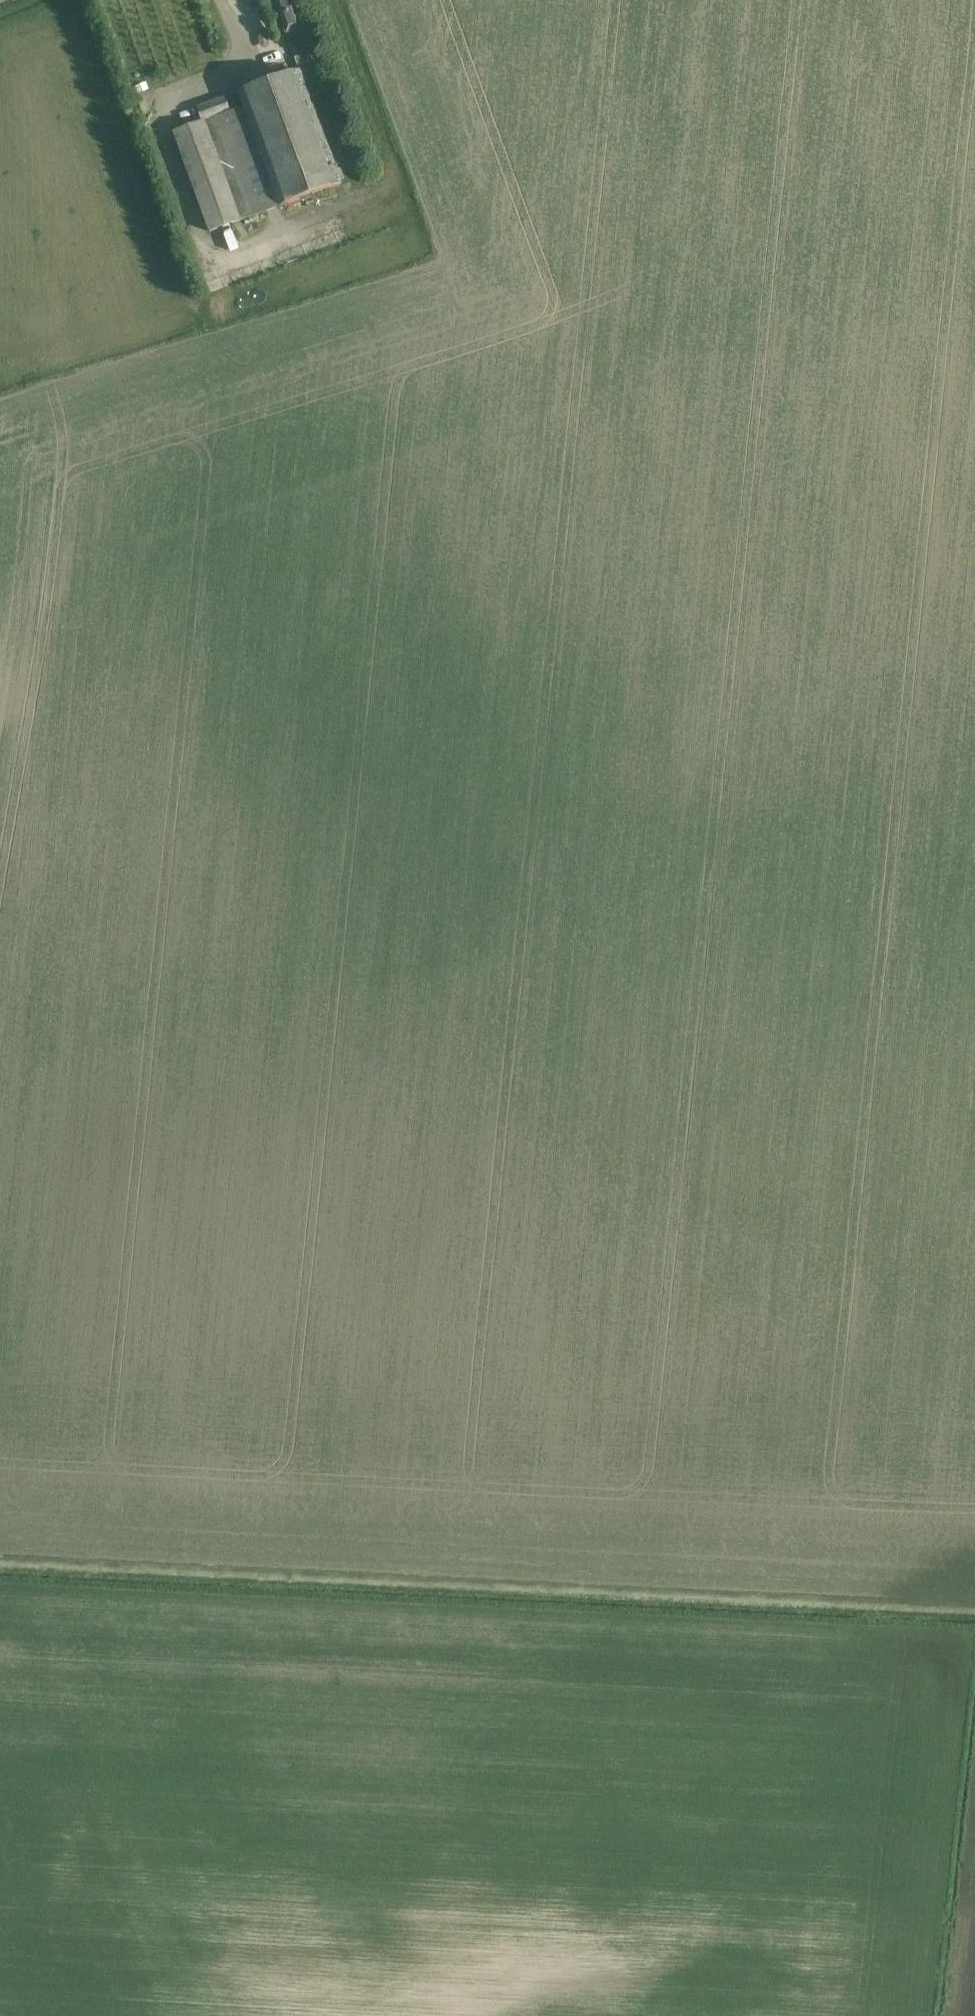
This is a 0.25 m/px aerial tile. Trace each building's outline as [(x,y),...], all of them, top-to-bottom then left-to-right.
[(291,0),(273,0),(285,36),(306,29),(305,24),(300,25),(291,0)] [(238,17),(246,26),(257,18),(249,8),(238,17)] [(310,54),(296,59),(300,71),(315,66),(310,54)] [(203,123),(174,133),(210,234),(343,186),(335,165),(300,71),(198,108),(203,123)]
